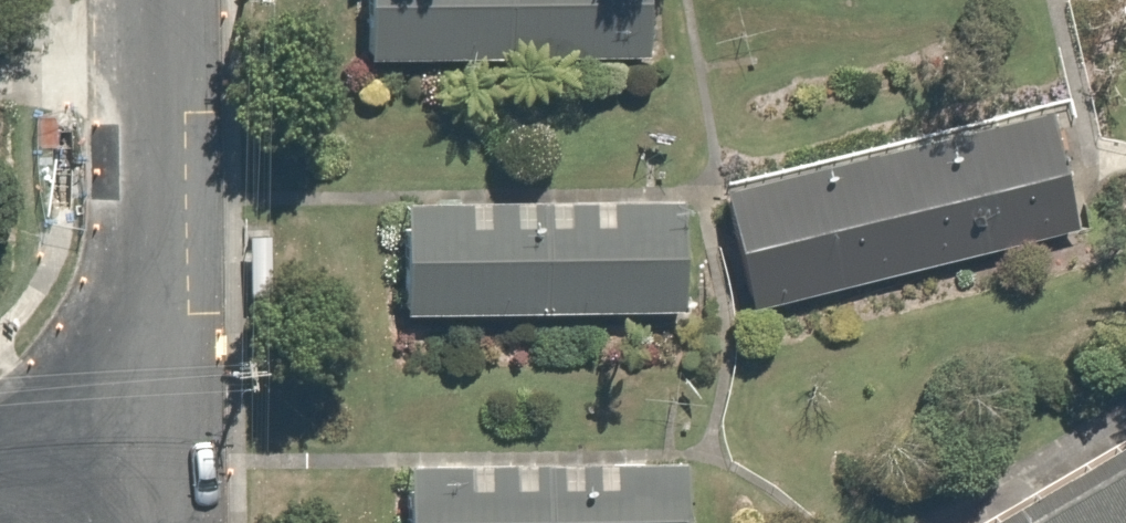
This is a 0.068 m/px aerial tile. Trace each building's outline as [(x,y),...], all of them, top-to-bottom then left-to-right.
[(326,58),(591,47),(589,0),(324,0),(326,58)] [(976,132),(661,206),(690,327),(1005,252),(976,132)] [(615,200),(336,212),(341,344),(620,332),(615,200)] [(990,522),(1125,522),(1125,444),(990,522)] [(347,474),(349,522),(611,522),(609,463),(347,474)]
